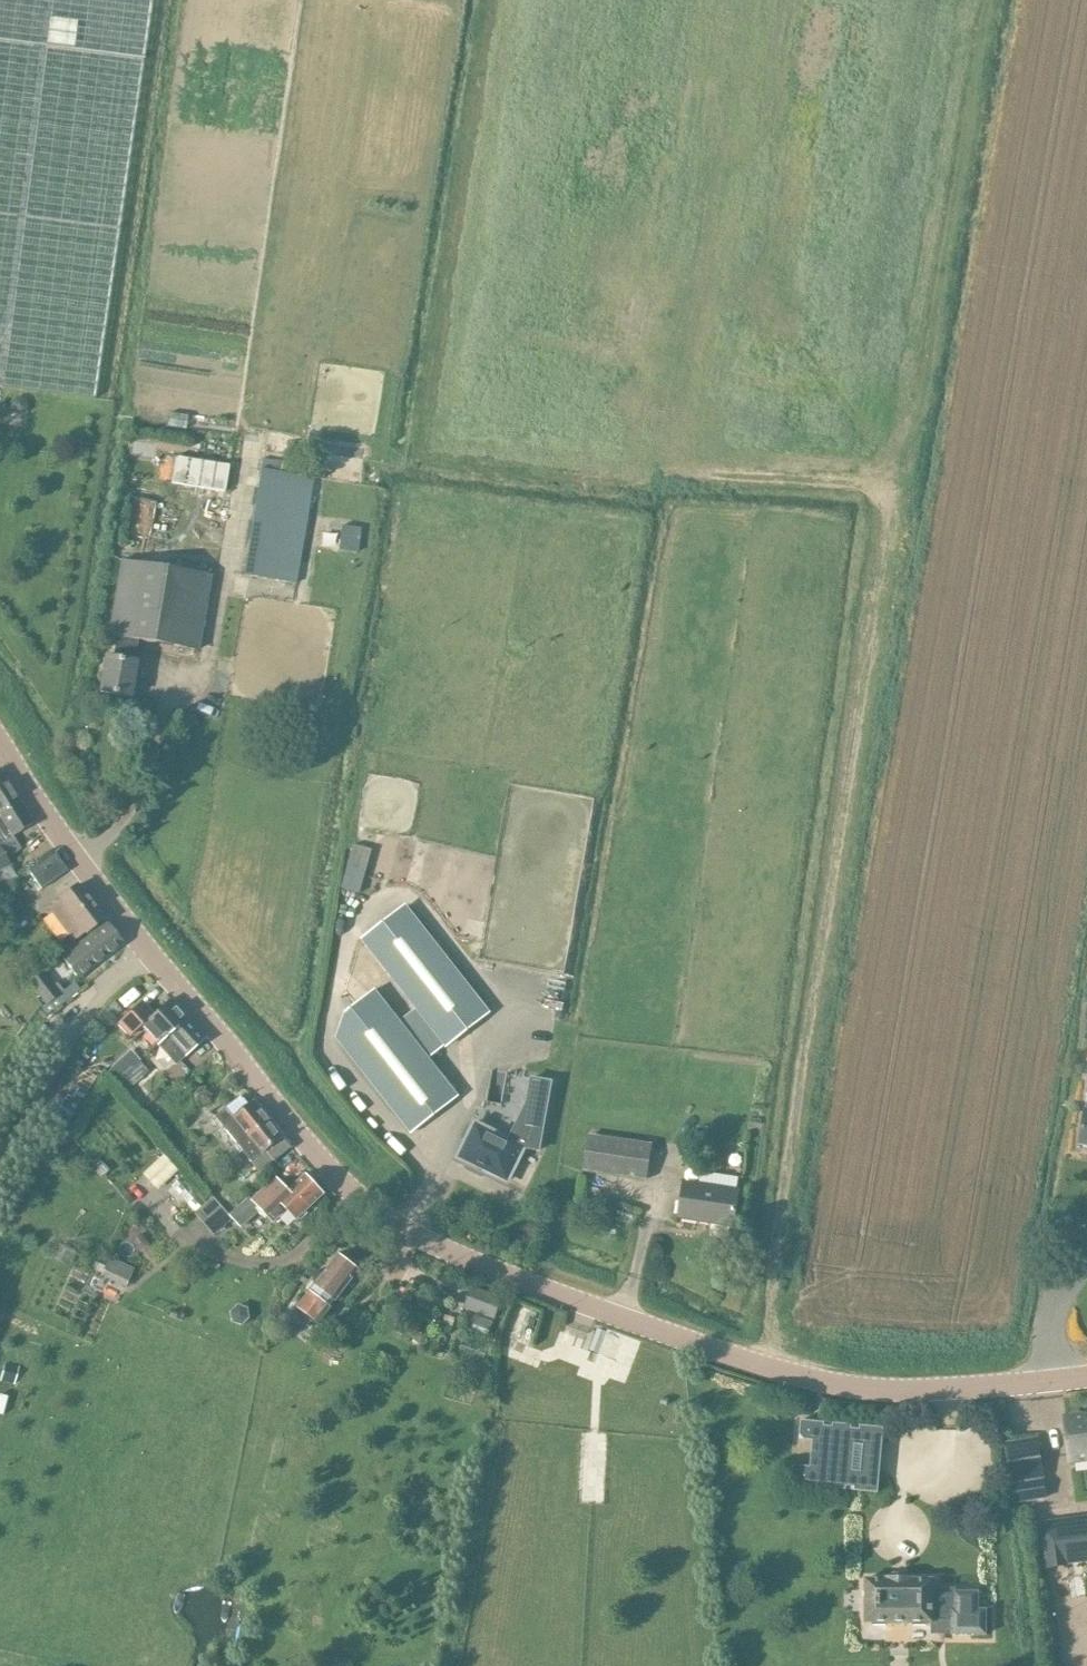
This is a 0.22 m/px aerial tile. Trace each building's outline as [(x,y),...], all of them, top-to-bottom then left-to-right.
[(152,0),(0,0),(0,386),(95,397),(152,0)] [(296,584),(313,478),(261,469),(244,575),(296,584)] [(198,650),(210,577),(121,562),(108,635),(117,637),(113,659),(105,657),(99,692),(130,698),(136,662),(134,662),(137,640),(198,650)] [(0,774),(0,810),(16,799),(0,774)] [(0,810),(0,837),(3,841),(3,842),(0,844),(0,848),(7,859),(21,850),(12,836),(32,823),(16,799),(0,810)] [(18,879),(9,865),(10,864),(7,859),(0,848),(0,891),(18,879)] [(41,889),(67,871),(56,855),(29,873),(41,889)] [(102,918),(76,886),(48,908),(73,941),(102,918)] [(406,906),(363,940),(446,1046),(489,1012),(406,906)] [(76,976),(121,942),(106,924),(62,958),(76,976)] [(58,994),(42,973),(29,983),(46,1004),(58,994)] [(157,1045),(186,1019),(170,1000),(153,1015),(142,1002),(118,1023),(129,1036),(141,1026),(157,1045)] [(385,1004),(339,1040),(411,1132),(457,1096),(385,1004)] [(174,1064),(203,1038),(186,1019),(157,1045),(174,1064)] [(123,1076),(139,1060),(131,1051),(111,1069),(119,1077),(123,1076)] [(467,1140),(459,1158),(467,1162),(469,1166),(482,1172),(485,1171),(494,1175),(506,1181),(507,1181),(508,1180),(510,1176),(524,1148),(540,1150),(551,1082),(531,1078),(527,1102),(508,1140),(495,1133),(493,1130),(481,1124),(478,1125),(475,1124),(474,1127),(470,1128),(466,1137),(467,1140)] [(291,1148),(255,1101),(249,1105),(242,1096),(215,1117),(258,1174),(273,1163),(272,1162),(291,1148)] [(153,1104),(143,1112),(152,1123),(157,1119),(157,1108),(153,1104)] [(646,1179),(651,1145),(590,1136),(585,1170),(646,1179)] [(261,1181),(251,1169),(240,1178),(251,1190),(261,1181)] [(296,1219),(324,1194),(306,1175),(289,1191),(277,1178),(253,1201),(249,1197),(230,1216),(241,1227),(261,1209),(273,1223),(287,1209),(296,1219)] [(733,1227),(738,1191),(684,1183),(679,1219),(733,1227)] [(232,1218),(213,1197),(195,1213),(214,1234),(232,1218)] [(337,1301),(360,1271),(338,1254),(320,1278),(314,1274),(303,1289),(309,1293),(298,1308),(319,1324),(331,1308),(330,1307),(335,1300),(337,1301)] [(490,1338),(504,1297),(472,1286),(464,1309),(472,1312),(469,1321),(475,1323),(472,1332),(490,1338)] [(1066,1420),(1071,1460),(1086,1458),(1086,1418),(1066,1420)] [(878,1493),(884,1428),(801,1420),(799,1440),(813,1441),(810,1467),(797,1466),(795,1485),(878,1493)] [(1040,1467),(1036,1439),(1004,1444),(1008,1472),(1040,1467)] [(1042,1522),(1047,1567),(1086,1562),(1086,1517),(1042,1522)] [(925,1625),(927,1623),(933,1623),(933,1621),(951,1621),(951,1635),(986,1635),(986,1609),(978,1609),(978,1592),(954,1592),(954,1594),(933,1594),(933,1580),(912,1579),(912,1578),(886,1578),(886,1579),(866,1579),(865,1622),(871,1622),(873,1625),(885,1625),(887,1622),(891,1622),(891,1623),(907,1624),(907,1622),(911,1622),(913,1625),(925,1625)]
